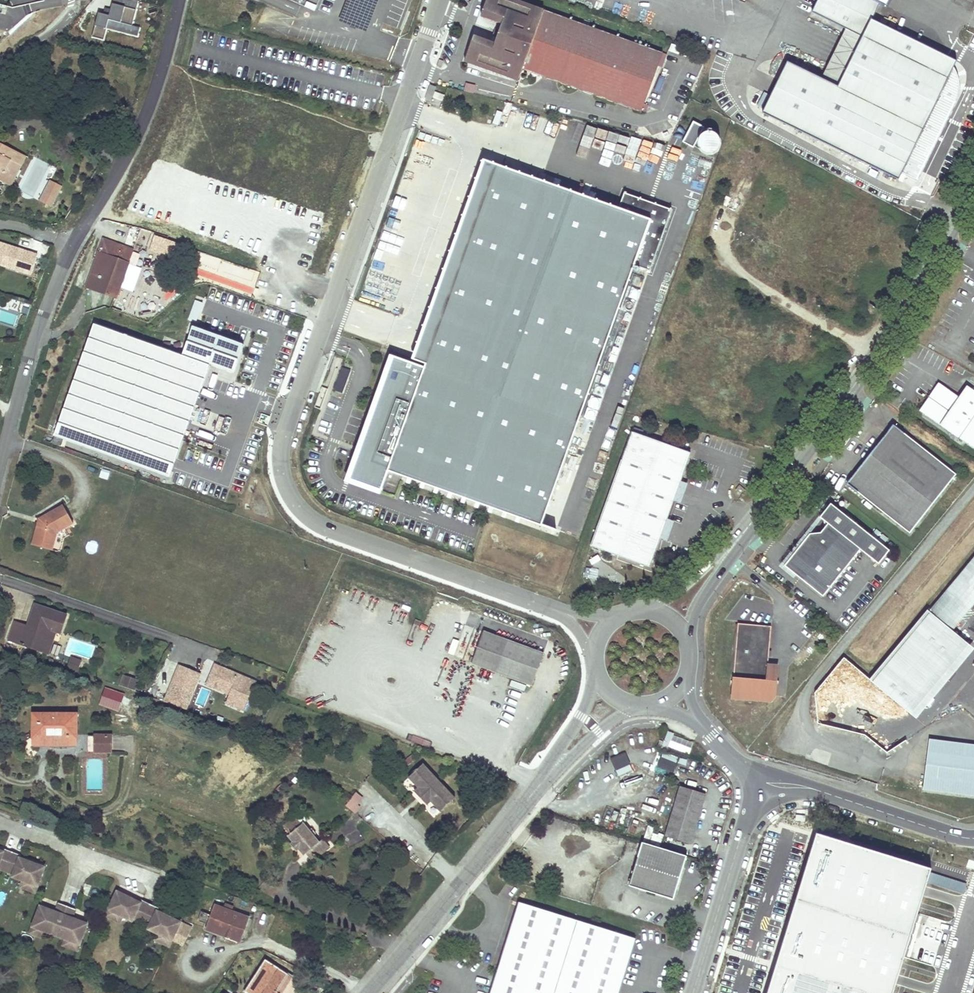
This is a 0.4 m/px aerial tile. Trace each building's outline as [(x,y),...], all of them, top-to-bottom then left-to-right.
[(138,0),(113,0),(111,9),(105,8),(103,14),(98,13),(92,37),(104,40),(107,28),(109,19),(132,25),(138,0)] [(379,0),(347,0),(338,21),(367,32),(379,0)] [(517,82),(522,70),(640,114),(662,54),(513,0),(486,0),(480,17),(501,25),(494,44),(474,36),(464,63),(517,82)] [(953,67),(956,60),(871,19),(879,2),(875,0),(817,0),(811,12),(862,36),(839,87),(788,63),(764,114),(898,179),(901,172),(917,180),(956,102),(957,97),(958,94),(959,88),(959,85),(958,80),(958,77),(956,73),(955,69),(953,67)] [(109,19),(107,28),(138,36),(140,27),(132,25),(109,19)] [(424,100),(430,101),(435,87),(429,85),(424,100)] [(763,111),(771,91),(757,86),(750,105),(763,111)] [(713,155),(722,135),(692,122),(682,142),(713,155)] [(649,153),(652,140),(582,124),(577,147),(590,150),(603,153),(602,159),(634,167),(638,150),(649,153)] [(9,186),(13,178),(10,176),(13,169),(17,170),(24,156),(1,144),(0,146),(0,181),(9,186)] [(9,186),(12,187),(27,158),(24,156),(17,170),(13,169),(10,176),(13,178),(9,186)] [(618,208),(496,165),(424,368),(393,357),(351,474),(383,485),(388,472),(541,526),(634,265),(649,271),(671,209),(651,202),(623,192),(618,208)] [(62,188),(51,182),(40,202),(44,204),(48,196),(56,200),(62,188)] [(56,200),(48,196),(44,204),(52,208),(56,200)] [(920,236),(927,224),(921,221),(914,233),(920,236)] [(117,298),(134,251),(104,240),(87,287),(117,298)] [(37,254),(0,242),(0,265),(31,274),(37,254)] [(193,300),(189,320),(197,322),(202,302),(193,300)] [(16,314),(0,311),(0,322),(15,324),(16,314)] [(182,354),(95,322),(53,435),(169,477),(211,364),(182,354)] [(192,325),(182,354),(211,364),(234,372),(244,343),(192,325)] [(920,411),(973,449),(973,391),(967,387),(959,398),(943,387),(940,391),(936,388),(920,411)] [(908,533),(954,475),(891,425),(845,484),(908,533)] [(643,433),(633,429),(590,546),(649,567),(659,541),(667,519),(673,503),(680,482),(690,454),(641,437),(643,433)] [(676,504),(684,483),(680,482),(673,503),(676,504)] [(821,595),(858,548),(877,563),(888,549),(829,502),(818,516),(821,519),(822,526),(818,532),(807,533),(782,565),(821,595)] [(39,518),(32,545),(52,550),(52,549),(56,531),(74,521),(64,503),(39,518)] [(663,542),(670,520),(667,519),(659,541),(663,542)] [(578,536),(583,523),(575,520),(570,533),(578,536)] [(948,589),(971,608),(973,604),(973,557),(947,589),(948,589)] [(952,631),(971,608),(948,589),(929,612),(952,631)] [(7,640),(41,651),(48,629),(56,631),(61,633),(67,616),(34,604),(27,625),(26,629),(12,625),(7,640)] [(911,714),(969,645),(952,631),(929,612),(871,681),(894,700),(911,714)] [(27,625),(14,620),(12,625),(26,629),(27,625)] [(772,625),(738,621),(730,696),(769,700),(774,695),(777,665),(767,664),(772,625)] [(48,629),(41,651),(48,653),(56,631),(48,629)] [(475,638),(534,659),(537,651),(478,629),(475,638)] [(525,683),(534,659),(475,638),(467,661),(525,683)] [(77,671),(81,661),(70,658),(67,668),(77,671)] [(254,683),(232,674),(232,675),(219,670),(220,668),(209,663),(207,668),(210,669),(209,672),(206,671),(200,685),(210,689),(213,682),(226,688),(222,695),(219,703),(241,713),(254,683)] [(200,674),(177,665),(163,700),(185,709),(200,674)] [(138,680),(123,675),(119,686),(134,691),(138,680)] [(226,688),(213,682),(210,689),(222,695),(226,688)] [(124,695),(105,688),(99,705),(117,712),(124,695)] [(76,737),(76,714),(34,713),(34,737),(76,737)] [(667,750),(673,734),(668,732),(662,749),(667,750)] [(95,751),(111,751),(111,736),(95,735),(95,751)] [(76,737),(34,737),(34,744),(76,745),(76,737)] [(929,739),(923,790),(973,796),(973,745),(929,739)] [(660,758),(657,767),(673,772),(676,762),(660,758)] [(455,798),(423,764),(409,778),(418,788),(431,802),(441,812),(455,798)] [(666,836),(679,840),(691,843),(705,794),(680,787),(666,836)] [(431,802),(418,788),(415,791),(428,805),(431,802)] [(363,798),(356,793),(346,806),(354,812),(359,806),(358,805),(363,798)] [(308,816),(305,813),(301,812),(295,817),(301,825),(304,823),(308,819),(308,816)] [(319,842),(304,823),(301,825),(295,817),(283,827),(290,834),(288,836),(293,842),(291,844),(297,850),(299,849),(304,855),(306,854),(312,861),(330,847),(323,839),(319,842)] [(629,856),(632,844),(620,841),(617,854),(629,856)] [(643,842),(636,864),(629,886),(674,899),(680,879),(687,856),(643,842)] [(15,874),(14,877),(24,881),(39,887),(46,868),(21,859),(22,856),(5,849),(4,852),(0,851),(0,869),(15,874)] [(973,900),(812,851),(783,947),(774,944),(759,992),(946,992),(973,900)] [(24,881),(22,887),(36,893),(39,887),(24,881)] [(118,892),(109,911),(124,918),(133,922),(135,920),(151,927),(149,930),(159,935),(173,942),(182,924),(159,912),(160,909),(143,901),(142,904),(118,892)] [(582,992),(618,992),(635,938),(518,902),(499,968),(582,992)] [(56,912),(41,907),(33,927),(48,933),(66,940),(81,945),(89,925),(73,919),(76,910),(60,904),(56,912)] [(225,904),(224,906),(223,909),(215,905),(206,929),(241,942),(250,918),(231,912),(233,907),(225,904)] [(124,918),(109,911),(107,917),(121,924),(124,918)] [(48,933),(33,927),(31,933),(45,939),(48,933)] [(170,948),(173,942),(159,935),(156,941),(170,948)] [(66,940),(64,946),(79,952),(81,945),(66,940)] [(277,992),(288,975),(266,960),(245,992),(247,992),(278,992),(277,992)] [(498,970),(491,992),(582,992),(499,968),(498,970)] [(292,977),(288,975),(277,992),(278,992),(281,992),(292,977)]
